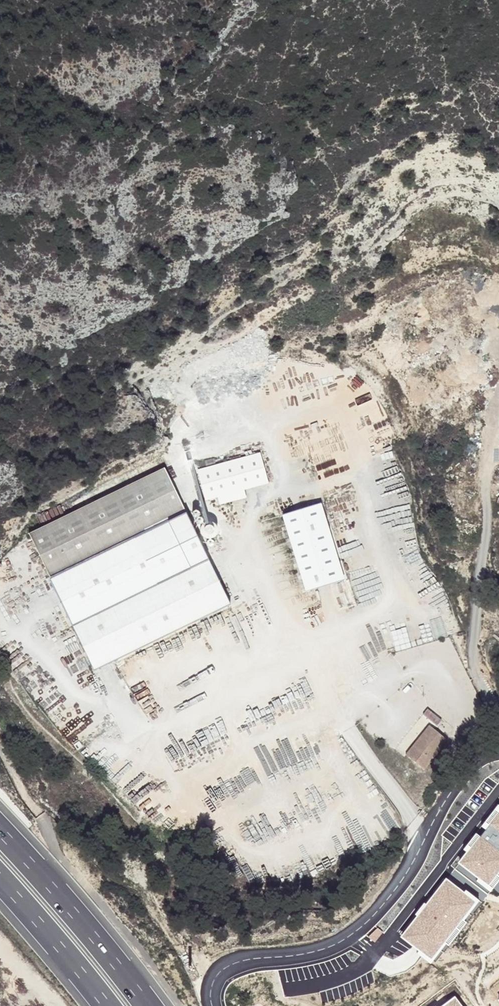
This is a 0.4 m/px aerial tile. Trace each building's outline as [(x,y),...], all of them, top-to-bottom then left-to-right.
[(260,457),(207,474),(217,503),(222,501),(224,508),(236,504),(234,497),(269,485),(260,457)] [(34,531),(52,571),(54,576),(105,554),(194,513),(176,472),(174,468),(34,531)] [(322,501),(284,512),(308,588),(346,576),(322,501)] [(54,576),(52,577),(73,625),(215,560),(194,513),(105,554),(54,576)] [(215,560),(74,626),(94,671),(236,605),(215,560)] [(430,708),(425,714),(437,723),(442,717),(430,708)] [(415,747),(433,761),(438,754),(450,738),(432,725),(428,730),(415,747)] [(412,744),(415,747),(428,730),(424,728),(412,744)] [(433,761),(415,747),(408,756),(426,770),(433,761)] [(435,789),(431,794),(435,798),(440,792),(435,789)] [(465,863),(498,886),(498,885),(498,814),(490,826),(465,863)] [(450,876),(408,938),(443,961),(485,899),(450,876)] [(446,1005),(469,1005),(461,995),(453,1000),(453,1001),(446,1005)]
